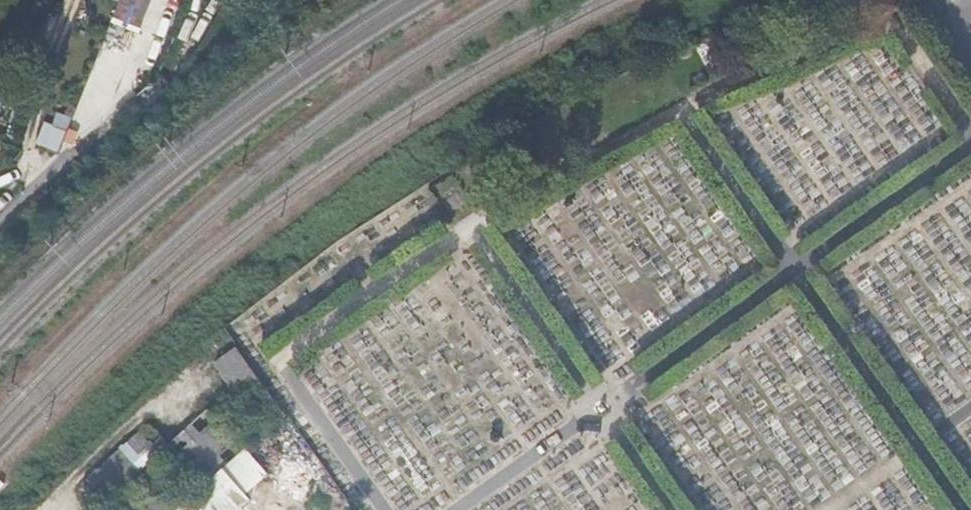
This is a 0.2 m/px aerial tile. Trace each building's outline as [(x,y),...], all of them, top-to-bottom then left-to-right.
[(86,83),(113,93),(149,0),(118,0),(86,83)] [(39,145),(60,152),(71,116),(51,110),(39,145)] [(688,194),(687,268),(719,269),(720,243),(696,242),(698,194),(688,194)] [(253,367),(237,344),(215,361),(233,386),(253,367)] [(253,367),(233,386),(266,431),(286,414),(253,367)] [(245,449),(208,408),(163,449),(200,490),(202,488),(230,463),(245,449)] [(138,472),(109,499),(119,509),(172,509),(138,472)]
